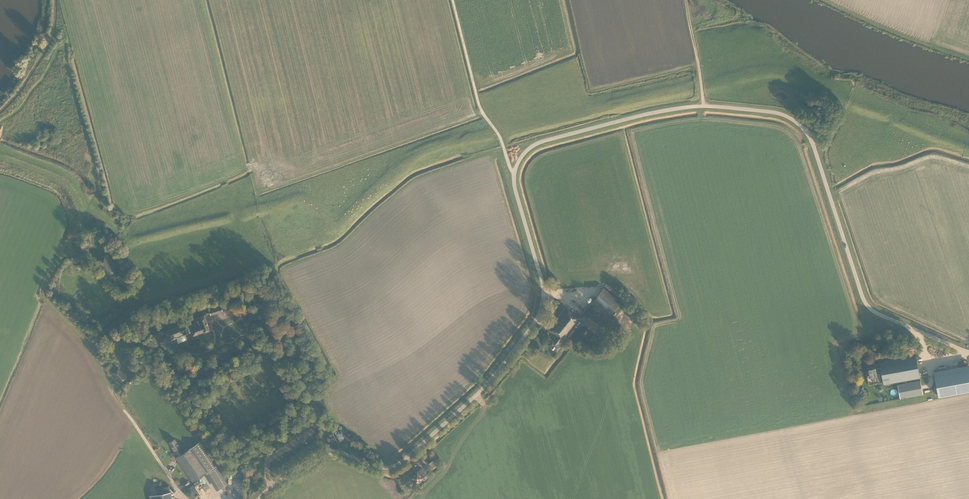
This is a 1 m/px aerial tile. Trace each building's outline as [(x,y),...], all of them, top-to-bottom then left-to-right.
[(113,246),(109,240),(104,243),(109,249),(113,246)] [(621,302),(604,287),(591,302),(595,305),(594,305),(591,302),(579,317),(566,306),(548,329),(556,336),(553,339),(552,338),(547,344),(556,351),(561,345),(560,344),(567,336),(572,340),(583,326),(601,341),(602,339),(602,340),(616,323),(598,308),(609,316),(621,302)] [(211,315),(223,311),(222,307),(221,306),(209,310),(211,315)] [(194,318),(195,322),(188,324),(187,322),(164,331),(168,340),(176,337),(176,336),(182,334),(191,331),(193,336),(210,329),(204,314),(194,318)] [(920,377),(916,355),(880,362),(881,367),(876,368),(876,366),(867,368),(869,378),(877,376),(877,374),(882,373),(884,384),(920,377)] [(143,371),(139,366),(134,370),(138,374),(143,371)] [(126,376),(119,368),(113,374),(121,382),(126,376)] [(968,390),(968,370),(935,376),(938,396),(968,390)] [(923,394),(921,380),(898,385),(900,398),(923,394)] [(345,437),(341,430),(338,431),(338,430),(333,433),(337,441),(342,439),(342,438),(345,437)] [(184,452),(175,438),(169,442),(178,456),(176,457),(192,482),(216,466),(200,441),(184,452)] [(437,465),(433,460),(428,464),(431,466),(429,468),(431,470),(437,465)] [(236,476),(244,478),(246,470),(238,468),(236,476)] [(426,474),(421,468),(410,477),(416,483),(423,477),(426,474)]
